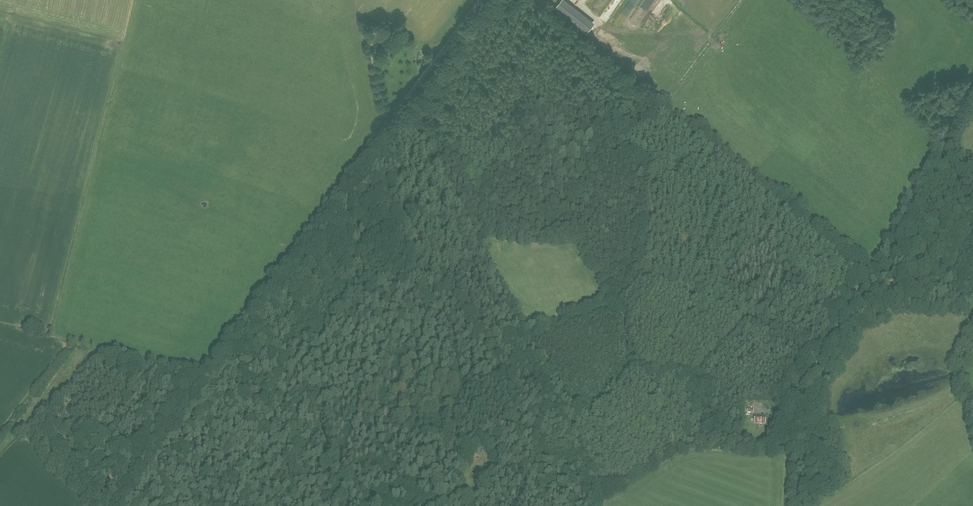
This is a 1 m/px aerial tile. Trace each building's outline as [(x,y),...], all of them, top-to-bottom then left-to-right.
[(628,6),(632,9),(638,0),(633,0),(628,6)] [(558,12),(564,4),(560,1),(554,9),(558,12)] [(380,42),(385,47),(391,41),(388,39),(386,38),(388,36),(383,32),(380,36),(383,39),(380,42)]
